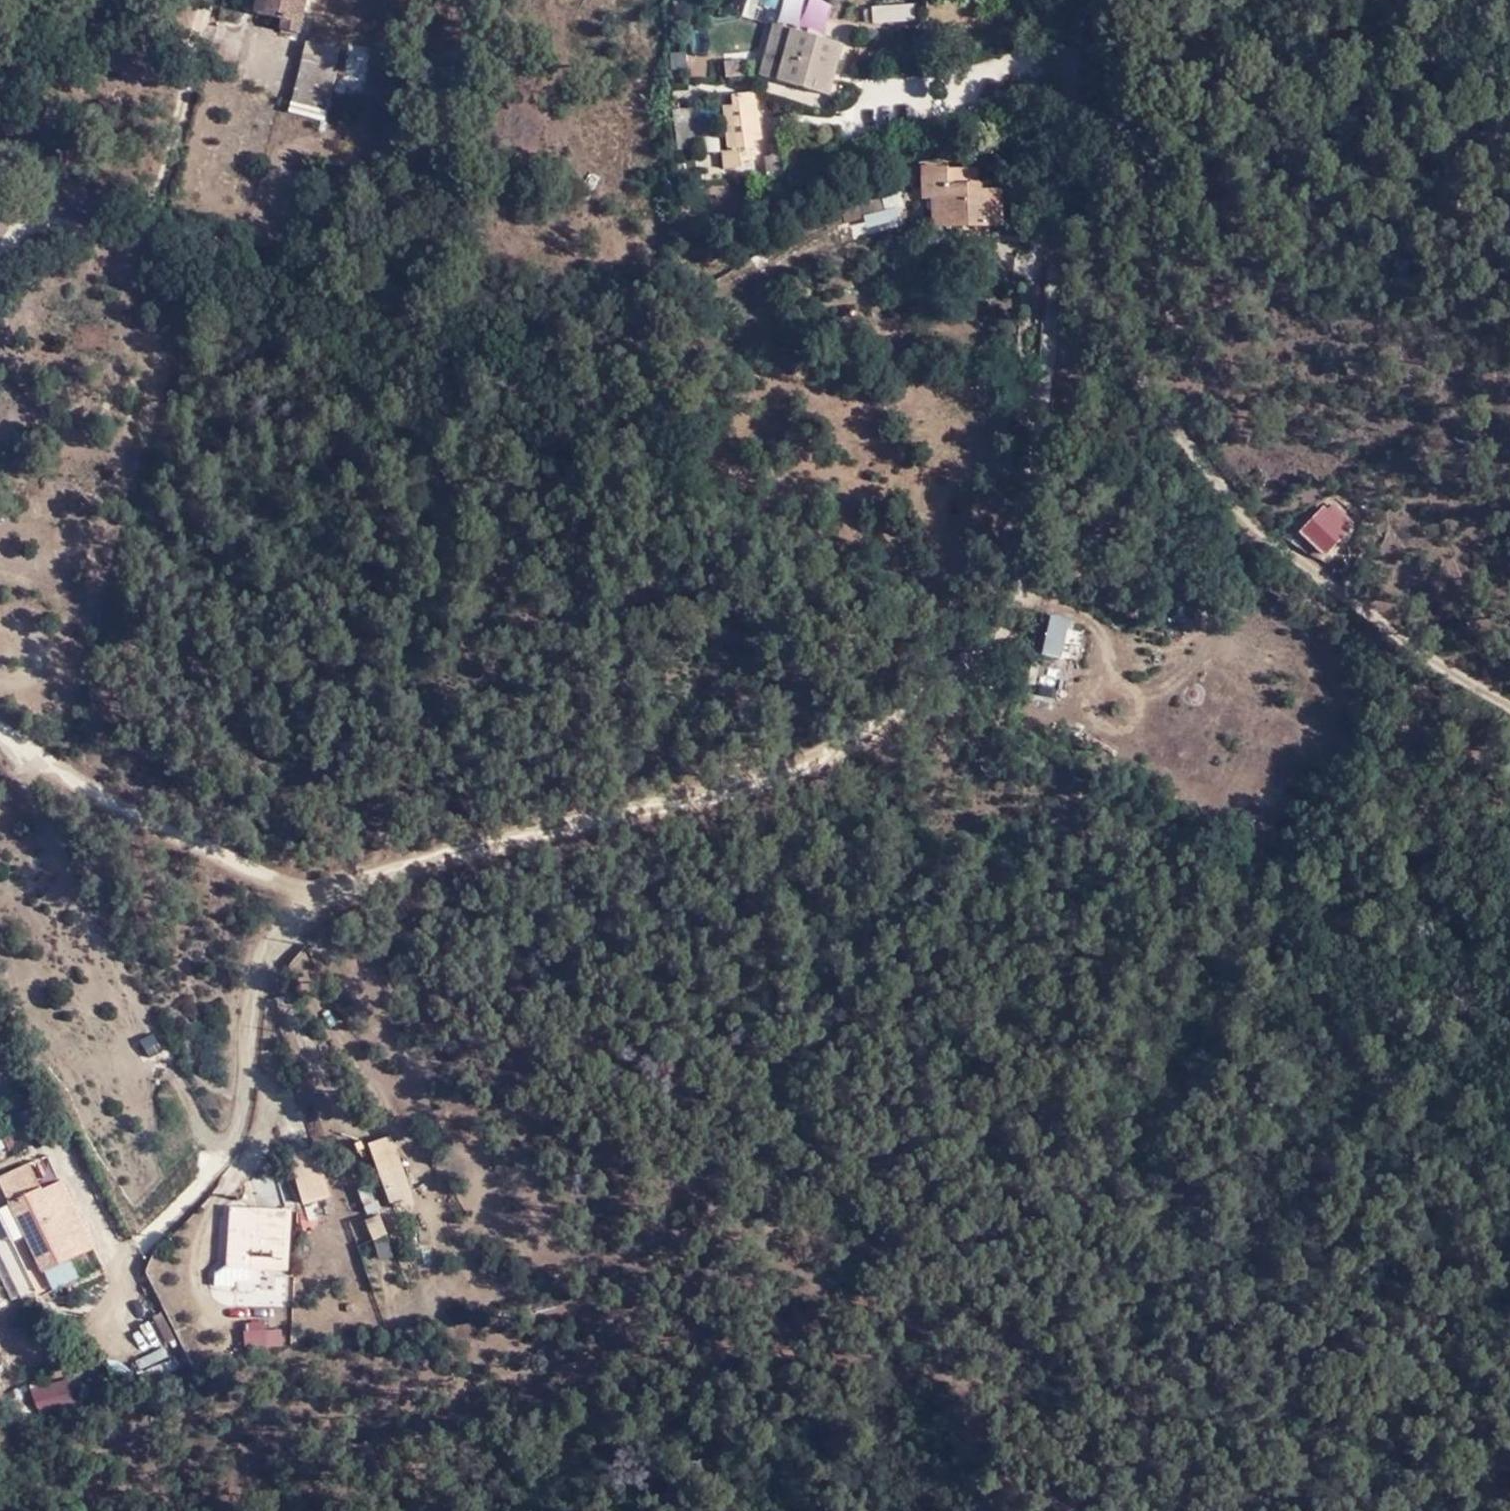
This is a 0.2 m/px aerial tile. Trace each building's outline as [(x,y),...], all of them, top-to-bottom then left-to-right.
[(255,9),(266,13),(269,0),(257,0),(255,9)] [(266,13),(290,20),(290,26),(306,28),(314,0),(269,0),(266,13)] [(878,8),(878,25),(908,25),(908,7),(878,8)] [(866,26),(878,25),(878,8),(865,8),(866,26)] [(761,67),(774,69),(785,36),(771,33),(761,67)] [(834,48),(785,36),(774,69),(761,67),(758,77),(772,81),(772,83),(820,93),(834,48)] [(315,54),(342,62),(346,45),(321,40),(315,54)] [(711,56),(729,46),(713,42),(709,55),(711,56)] [(755,54),(729,46),(711,56),(750,68),(755,54)] [(302,102),(332,111),(345,63),(342,62),(315,54),(302,102)] [(761,144),(759,99),(730,99),(730,111),(722,111),(726,155),(722,155),(722,171),(740,171),(740,164),(754,162),(755,145),(761,144)] [(680,103),(680,127),(698,127),(698,114),(695,115),(694,102),(680,103)] [(698,127),(680,127),(680,142),(699,142),(698,127)] [(794,167),(793,152),(778,153),(778,169),(794,167)] [(938,219),(947,219),(947,169),(925,167),(925,193),(938,193),(938,219)] [(947,169),(947,219),(999,219),(999,189),(979,188),(979,181),(966,181),(967,170),(947,169)] [(966,181),(979,181),(980,172),(967,170),(966,181)] [(911,207),(904,193),(863,211),(869,225),(911,207)] [(1331,527),(1347,538),(1357,523),(1351,519),(1356,512),(1342,501),(1338,506),(1331,502),(1309,528),(1322,538),(1331,527)] [(1339,551),(1347,538),(1331,527),(1322,538),(1339,551)] [(1055,656),(1062,617),(1042,613),(1034,651),(1055,656)] [(366,1145),(386,1199),(403,1193),(383,1139),(366,1145)] [(284,1156),(302,1223),(319,1218),(321,1223),(330,1219),(312,1149),(284,1156)] [(48,1158),(34,1163),(42,1182),(55,1177),(48,1158)] [(66,1260),(34,1194),(24,1173),(0,1185),(0,1205),(36,1275),(66,1260)] [(357,1187),(365,1214),(380,1209),(373,1182),(357,1187)] [(34,1194),(66,1260),(89,1249),(56,1183),(34,1194)] [(231,1210),(229,1268),(250,1272),(281,1274),(284,1214),(231,1210)] [(382,1217),(363,1223),(369,1241),(388,1235),(382,1217)] [(250,1272),(229,1268),(217,1274),(216,1284),(250,1287),(250,1272)] [(277,1323),(276,1338),(286,1339),(287,1324),(277,1323)] [(82,1375),(29,1388),(36,1417),(89,1404),(82,1375)]
